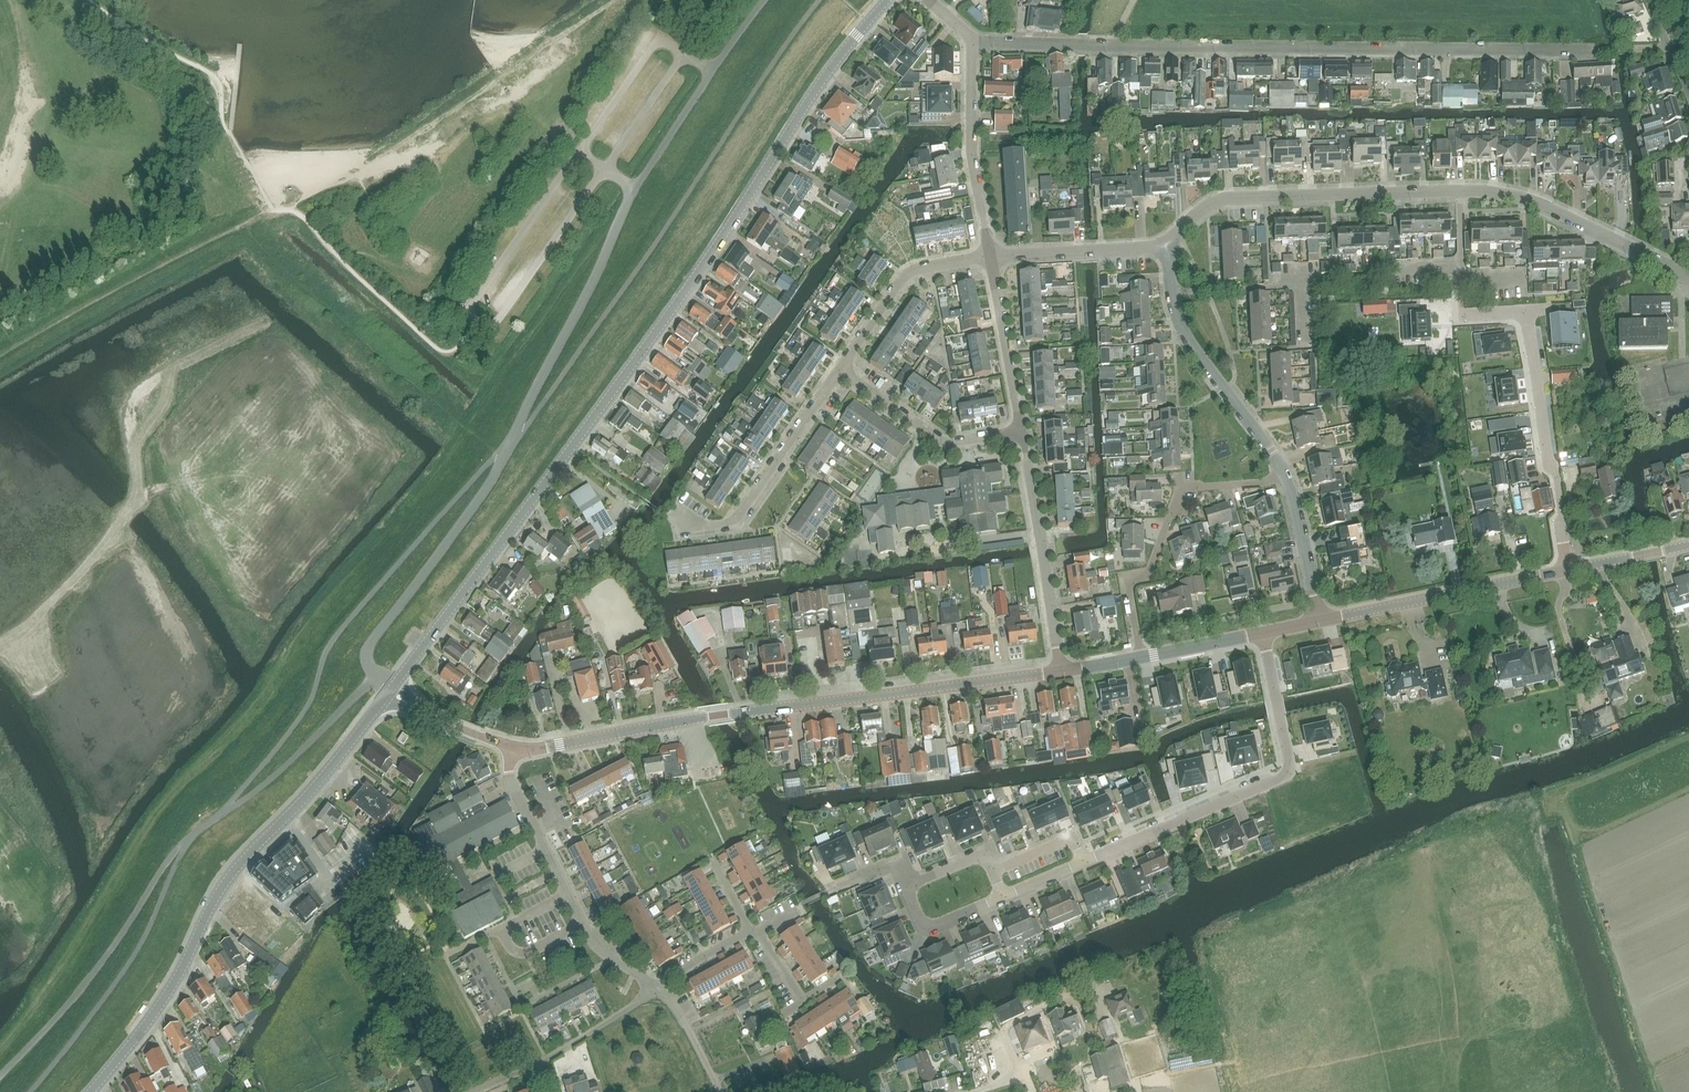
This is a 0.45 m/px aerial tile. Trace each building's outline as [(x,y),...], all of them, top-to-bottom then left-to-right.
[(1062,12),(1036,8),(1041,0),(1027,0),(1023,6),(1029,7),(1026,29),(1040,31),(1054,33),(1055,31),(1059,31),(1062,12)] [(1615,2),(1615,5),(1626,39),(1641,34),(1638,25),(1632,27),(1628,17),(1643,12),(1639,0),(1615,0),(1615,2)] [(922,28),(905,14),(902,18),(900,18),(897,22),(897,24),(895,28),(900,32),(895,38),(906,46),(911,40),(911,41),(922,28)] [(912,53),(919,58),(929,45),(922,40),(912,53)] [(919,58),(912,53),(899,43),(893,50),(883,42),(878,48),(876,47),(872,52),(874,54),(873,55),(889,68),(896,59),(910,70),(919,58)] [(952,75),(952,50),(934,51),(934,68),(927,68),(927,74),(919,74),(919,82),(934,82),(934,75),(952,75)] [(1071,74),(1064,74),(1063,56),(1049,57),(1049,59),(1047,60),(1045,62),(1045,65),(1049,67),(1050,67),(1050,75),(1051,75),(1052,89),(1059,89),(1060,121),(1070,121),(1068,89),(1071,88),(1071,74)] [(992,82),(1006,82),(1006,74),(1011,74),(1011,70),(1022,69),(1021,59),(993,60),(992,81),(992,82)] [(1138,84),(1138,76),(1135,76),(1136,60),(1120,60),(1119,79),(1129,79),(1129,84),(1138,84)] [(1160,77),(1160,61),(1144,60),(1144,76),(1139,76),(1139,89),(1151,89),(1151,77),(1160,77)] [(1177,84),(1178,61),(1166,61),(1166,84),(1177,84)] [(1204,110),(1205,84),(1195,84),(1196,61),(1183,61),(1183,84),(1189,84),(1189,87),(1194,87),(1194,109),(1204,110)] [(1227,62),(1213,61),(1213,84),(1206,84),(1206,100),(1215,100),(1215,89),(1224,89),(1224,80),(1226,80),(1227,62)] [(1098,79),(1097,79),(1087,80),(1088,98),(1098,98),(1098,87),(1103,87),(1112,86),(1112,79),(1112,71),(1111,71),(1111,62),(1098,63),(1098,71),(1098,79)] [(1255,79),(1255,62),(1237,62),(1237,79),(1255,79)] [(1272,62),(1255,62),(1255,79),(1272,79),(1272,62)] [(1299,80),(1308,80),(1308,94),(1318,94),(1318,80),(1320,80),(1320,62),(1299,62),(1299,80)] [(1347,80),(1347,62),(1325,62),(1325,80),(1347,80)] [(1371,79),(1371,62),(1352,62),(1352,79),(1371,79)] [(1416,82),(1416,63),(1396,63),(1396,82),(1416,82)] [(1433,80),(1433,63),(1421,63),(1421,80),(1418,80),(1418,88),(1424,88),(1424,80),(1433,80)] [(1487,63),(1485,65),(1481,65),(1480,92),(1497,92),(1498,65),(1494,65),(1492,63),(1487,63)] [(1510,63),(1502,64),(1502,81),(1502,107),(1533,107),(1533,94),(1541,94),(1541,64),(1525,64),(1525,91),(1520,91),(1520,82),(1510,82),(1510,63)] [(1610,63),(1590,64),(1591,67),(1594,67),(1595,78),(1611,77),(1610,63)] [(1590,64),(1573,65),(1574,79),(1581,79),(1582,88),(1591,87),(1591,78),(1595,78),(1594,67),(1591,67),(1590,64)] [(1641,65),(1628,69),(1631,79),(1644,75),(1641,65)] [(864,67),(853,80),(859,84),(854,90),(865,99),(870,92),(870,93),(880,80),(864,67)] [(1658,95),(1672,91),(1666,70),(1642,78),(1646,90),(1653,88),(1656,96),(1658,96),(1658,95)] [(1561,104),(1575,104),(1574,81),(1560,82),(1561,104)] [(1612,83),(1611,83),(1611,88),(1612,93),(1612,94),(1620,93),(1619,82),(1618,82),(1612,83)] [(985,83),(985,97),(1021,99),(1022,85),(985,83)] [(1230,83),(1229,111),(1248,112),(1249,107),(1253,107),(1253,92),(1244,92),(1244,84),(1230,83)] [(1269,108),(1278,108),(1278,101),(1278,83),(1269,83),(1269,108)] [(1278,101),(1278,108),(1294,108),(1293,83),(1278,83),(1278,101)] [(921,84),(921,103),(953,103),(953,93),(950,93),(950,91),(936,91),(936,84),(921,84)] [(1477,85),(1442,85),(1442,86),(1442,108),(1463,108),(1463,105),(1477,105),(1477,85)] [(1112,105),(1123,105),(1122,86),(1112,87),(1113,95),(1112,105)] [(1442,86),(1432,86),(1432,105),(1442,105),(1442,108),(1442,86)] [(1329,105),(1329,88),(1318,88),(1318,105),(1329,105)] [(1350,100),(1350,110),(1373,110),(1373,100),(1368,100),(1368,89),(1350,89),(1350,100)] [(1416,101),(1417,101),(1418,96),(1416,94),(1416,92),(1403,92),(1404,107),(1416,107),(1416,101)] [(1165,112),(1165,106),(1166,93),(1152,93),(1151,106),(1152,106),(1152,113),(1165,112)] [(1166,93),(1165,106),(1174,106),(1174,93),(1166,93)] [(848,118),(849,118),(856,109),(861,113),(865,108),(853,98),(849,104),(838,95),(837,97),(835,95),(829,103),(848,118)] [(876,112),(884,103),(876,96),(869,106),(876,112)] [(1651,105),(1656,119),(1641,124),(1644,134),(1662,129),(1660,124),(1664,122),(1664,123),(1680,119),(1674,98),(1651,105)] [(854,122),(849,118),(848,118),(829,103),(823,111),(825,112),(823,114),(834,123),(830,128),(842,137),(854,122)] [(953,103),(921,103),(921,122),(936,122),(936,115),(950,115),(950,113),(953,113),(953,103)] [(1011,111),(996,111),(995,132),(1011,132),(1011,111)] [(1220,122),(1221,130),(1230,130),(1230,122),(1220,122)] [(1682,124),(1641,137),(1646,152),(1662,147),(1665,143),(1665,142),(1664,139),(1669,138),(1670,143),(1687,138),(1682,124)] [(1456,135),(1456,140),(1456,153),(1463,152),(1463,161),(1477,161),(1476,139),(1466,139),(1466,135),(1464,135),(1463,125),(1456,126),(1456,135)] [(1366,142),(1367,164),(1380,164),(1380,155),(1386,155),(1386,143),(1385,128),(1380,128),(1380,131),(1375,131),(1375,142),(1366,142)] [(1300,158),(1307,157),(1306,146),(1306,132),(1295,133),(1296,144),(1286,145),(1287,167),(1300,166),(1300,158)] [(1347,163),(1347,156),(1346,138),(1346,134),(1340,134),(1340,142),(1326,142),(1327,172),(1340,172),(1340,163),(1347,163)] [(1496,141),(1496,134),(1486,134),(1486,139),(1476,139),(1477,161),(1490,161),(1490,152),(1496,152),(1496,141)] [(1243,149),(1244,168),(1251,168),(1252,169),(1259,169),(1258,144),(1264,143),(1264,138),(1258,138),(1258,137),(1252,138),(1253,148),(1243,149)] [(1346,138),(1347,156),(1353,156),(1353,165),(1367,164),(1366,142),(1357,143),(1356,138),(1351,138),(1346,138)] [(1221,141),(1222,153),(1222,155),(1229,155),(1230,171),(1238,170),(1238,168),(1244,168),(1243,149),(1234,150),(1233,139),(1228,139),(1228,141),(1221,141)] [(1530,157),(1536,157),(1537,157),(1536,148),(1536,139),(1525,140),(1516,140),(1517,166),(1530,166),(1530,157)] [(543,140),(538,146),(551,155),(556,149),(543,140)] [(1274,167),(1287,167),(1286,145),(1277,145),(1277,140),(1266,140),(1267,158),(1274,158),(1274,167)] [(1456,152),(1456,153),(1456,140),(1441,141),(1441,143),(1433,143),(1433,148),(1432,148),(1433,169),(1450,168),(1450,159),(1456,159),(1456,152)] [(1516,140),(1502,140),(1496,141),(1496,152),(1496,158),(1503,158),(1503,167),(1517,166),(1516,140)] [(1307,157),(1307,164),(1313,164),(1314,173),(1327,172),(1326,142),(1313,143),(1313,145),(1306,146),(1307,157)] [(1406,151),(1407,175),(1412,175),(1412,169),(1420,169),(1419,160),(1426,160),(1426,142),(1414,142),(1414,151),(1406,151)] [(1401,176),(1407,175),(1406,151),(1398,151),(1397,143),(1386,143),(1386,155),(1386,161),(1393,161),(1393,170),(1401,170),(1401,176)] [(811,172),(821,156),(803,145),(792,161),(811,172)] [(1537,157),(1536,157),(1536,166),(1543,166),(1543,175),(1557,174),(1556,154),(1556,146),(1546,146),(1546,148),(1536,148),(1537,157)] [(1613,147),(1598,148),(1598,162),(1599,185),(1614,184),(1614,175),(1621,175),(1627,175),(1627,158),(1620,158),(1614,158),(1613,147)] [(855,154),(854,156),(840,148),(834,158),(831,163),(839,168),(841,162),(854,170),(861,158),(855,154)] [(1572,165),(1578,165),(1579,165),(1579,158),(1578,148),(1568,148),(1568,154),(1556,154),(1557,174),(1572,174),(1572,165)] [(918,166),(932,164),(929,150),(917,152),(918,158),(917,159),(918,166)] [(1201,162),(1202,181),(1209,181),(1209,183),(1217,182),(1216,168),(1223,167),(1222,155),(1222,153),(1215,153),(1215,151),(1210,151),(1211,162),(1201,162)] [(1004,170),(1023,169),(1021,152),(1003,153),(1004,170)] [(1179,158),(1180,170),(1186,170),(1187,184),(1195,184),(1195,182),(1202,181),(1201,162),(1191,163),(1191,152),(1185,152),(1186,154),(1179,155),(1179,158)] [(1159,176),(1160,195),(1167,195),(1167,196),(1175,196),(1173,173),(1180,173),(1180,170),(1179,158),(1173,158),(1173,164),(1168,164),(1168,175),(1159,176)] [(1579,165),(1578,165),(1578,176),(1585,176),(1585,185),(1599,185),(1598,162),(1589,162),(1588,158),(1579,158),(1579,165)] [(930,177),(954,173),(951,159),(934,163),(936,170),(929,171),(930,177)] [(1656,165),(1657,185),(1674,184),(1673,164),(1656,165)] [(1160,195),(1159,176),(1149,176),(1148,166),(1143,166),(1143,168),(1141,169),(1141,166),(1137,166),(1137,173),(1138,183),(1144,183),(1145,198),(1153,197),(1153,195),(1160,195)] [(1024,185),(1023,169),(1004,170),(1005,186),(1024,185)] [(956,186),(954,173),(930,177),(933,191),(923,193),(925,203),(952,198),(950,188),(956,186)] [(1130,177),(1116,178),(1117,207),(1117,208),(1124,208),(1124,210),(1132,209),(1132,207),(1131,187),(1138,186),(1138,183),(1137,173),(1130,173),(1130,177)] [(1110,209),(1117,208),(1116,189),(1116,178),(1102,179),(1102,174),(1091,175),(1092,186),(1101,185),(1103,211),(1111,211),(1110,209)] [(781,188),(795,197),(799,191),(806,196),(814,184),(800,175),(796,181),(789,176),(781,188)] [(1041,191),(1052,191),(1051,177),(1040,178),(1041,191)] [(1025,202),(1024,185),(1005,186),(1006,203),(1025,202)] [(792,203),(795,197),(781,188),(774,199),(781,204),(777,211),(791,219),(799,207),(792,203)] [(828,198),(839,206),(836,210),(843,215),(852,201),(834,189),(828,198)] [(1672,205),(1671,195),(1655,196),(1656,205),(1672,205)] [(1026,218),(1025,202),(1006,203),(1007,220),(1026,218)] [(1672,231),(1688,230),(1688,205),(1671,206),(1672,231)] [(1073,224),(1080,223),(1079,210),(1071,210),(1071,214),(1048,215),(1049,234),(1059,233),(1059,231),(1073,230),(1073,224)] [(1450,215),(1437,216),(1437,240),(1443,240),(1443,236),(1450,236),(1450,240),(1456,239),(1456,224),(1450,224),(1450,215)] [(755,228),(785,249),(789,242),(781,237),(782,237),(783,234),(782,230),(780,227),(777,226),(777,225),(763,216),(755,228)] [(1412,217),(1412,237),(1412,241),(1418,241),(1417,237),(1425,237),(1424,216),(1412,217)] [(1424,216),(1425,237),(1432,237),(1432,240),(1437,240),(1437,216),(1424,216)] [(1412,237),(1412,217),(1399,217),(1399,228),(1393,228),(1394,248),(1400,247),(1400,238),(1412,237)] [(951,224),(950,224),(953,240),(966,238),(962,218),(957,218),(958,223),(951,224)] [(1027,235),(1026,218),(1007,220),(1009,237),(1027,235)] [(1325,219),(1312,220),(1313,262),(1318,262),(1318,254),(1317,254),(1318,240),(1325,240),(1325,219)] [(946,225),(938,227),(941,243),(953,240),(950,224),(951,224),(950,220),(946,221),(946,225)] [(1282,246),(1287,246),(1287,220),(1274,221),(1274,241),(1282,241),(1282,246)] [(1300,241),(1299,220),(1287,220),(1287,246),(1293,245),(1293,241),(1300,241)] [(1299,220),(1300,241),(1307,241),(1308,255),(1308,262),(1313,262),(1312,220),(1299,220)] [(1508,224),(1509,254),(1514,254),(1514,244),(1521,244),(1521,249),(1528,249),(1528,244),(1527,232),(1521,232),(1521,223),(1508,224)] [(1489,245),(1496,245),(1495,224),(1483,225),(1484,255),(1488,254),(1489,245)] [(1504,254),(1509,254),(1508,224),(1495,224),(1496,245),(1503,245),(1504,254)] [(1479,255),(1484,255),(1483,225),(1470,225),(1470,233),(1464,234),(1465,251),(1471,251),(1471,246),(1478,245),(1479,255)] [(938,227),(925,229),(928,245),(941,243),(938,227)] [(1265,227),(1256,228),(1257,245),(1261,244),(1266,244),(1265,227)] [(794,255),(785,249),(755,228),(747,241),(761,250),(766,242),(782,253),(779,257),(789,263),(794,255)] [(1395,253),(1394,248),(1393,228),(1387,229),(1374,229),(1375,250),(1388,249),(1388,252),(1390,253),(1395,253)] [(915,247),(928,245),(925,229),(912,231),(915,247)] [(1356,250),(1363,250),(1362,229),(1349,230),(1350,256),(1354,256),(1356,254),(1356,250)] [(1363,250),(1375,250),(1374,229),(1362,229),(1363,250)] [(1350,256),(1349,230),(1336,230),(1336,234),(1331,235),(1332,257),(1336,256),(1338,255),(1338,251),(1344,251),(1344,254),(1346,256),(1350,256)] [(1241,233),(1221,234),(1222,246),(1241,246),(1241,240),(1247,239),(1247,233),(1241,233)] [(1545,243),(1546,264),(1546,270),(1552,270),(1551,264),(1558,264),(1558,240),(1557,240),(1557,241),(1550,241),(1550,243),(1545,243)] [(1570,243),(1571,263),(1571,271),(1577,271),(1577,263),(1584,263),(1583,242),(1570,243)] [(1532,244),(1528,244),(1528,249),(1528,265),(1533,264),(1533,270),(1546,270),(1545,243),(1532,244)] [(1570,243),(1558,243),(1558,264),(1571,263),(1570,243)] [(736,246),(724,263),(748,280),(754,271),(743,264),(749,255),(736,246)] [(1223,259),(1242,258),(1241,246),(1222,246),(1223,259)] [(866,269),(879,278),(887,267),(874,258),(870,264),(858,256),(854,261),(866,269)] [(788,266),(796,271),(802,262),(794,257),(788,266)] [(1223,271),(1242,270),(1242,258),(1223,259),(1223,271)] [(871,290),(879,278),(866,269),(854,261),(851,266),(863,273),(858,281),(871,290)] [(1332,262),(1321,263),(1321,274),(1333,274),(1332,262)] [(1272,265),(1272,274),(1280,274),(1280,264),(1272,265)] [(717,270),(718,271),(715,275),(733,288),(741,277),(723,265),(721,267),(719,267),(717,270)] [(1243,282),(1242,270),(1223,271),(1224,283),(1243,282)] [(1020,274),(1021,288),(1038,287),(1038,286),(1037,272),(1020,274)] [(787,293),(794,282),(782,274),(775,285),(787,293)] [(1120,300),(1148,298),(1150,298),(1150,293),(1151,293),(1151,283),(1147,283),(1140,284),(1139,276),(1118,277),(1119,286),(1130,285),(1131,294),(1120,295),(1120,300)] [(960,298),(976,295),(974,283),(958,286),(960,298)] [(728,291),(725,294),(710,284),(702,295),(718,305),(715,310),(727,319),(740,299),(728,291)] [(1045,286),(1038,286),(1038,287),(1021,288),(1022,301),(1039,300),(1039,292),(1046,292),(1045,286)] [(938,290),(940,302),(947,301),(945,288),(938,290)] [(831,294),(856,311),(864,300),(851,291),(847,297),(835,289),(831,294)] [(836,313),(849,322),(856,311),(831,294),(828,299),(840,307),(836,313)] [(978,308),(976,295),(960,298),(962,310),(962,311),(978,308)] [(1250,308),(1269,307),(1268,295),(1249,296),(1250,308)] [(760,303),(756,309),(772,321),(782,306),(769,297),(763,306),(760,303)] [(1125,314),(1149,312),(1148,298),(1120,300),(1121,304),(1125,304),(1125,314)] [(1647,298),(1631,298),(1631,322),(1618,322),(1618,350),(1667,350),(1666,329),(1673,329),(1672,300),(1647,300),(1647,298)] [(906,311),(919,320),(927,310),(913,300),(906,311)] [(1022,301),(1023,315),(1040,314),(1040,313),(1039,306),(1046,305),(1046,300),(1039,300),(1022,301)] [(942,314),(949,313),(947,301),(940,302),(942,314)] [(1386,314),(1385,303),(1363,304),(1364,315),(1386,314)] [(737,327),(726,319),(719,328),(714,325),(715,324),(709,320),(712,315),(697,305),(689,315),(704,326),(711,330),(715,334),(725,342),(737,327)] [(1412,342),(1430,341),(1430,340),(1430,331),(1430,330),(1430,325),(1430,324),(1429,315),(1429,314),(1428,314),(1419,315),(1417,315),(1416,306),(1399,307),(1399,317),(1401,317),(1410,316),(1411,342),(1412,342)] [(1269,307),(1250,308),(1250,320),(1269,319),(1269,307)] [(979,312),(978,308),(962,311),(962,310),(954,312),(955,317),(963,315),(964,323),(961,324),(963,333),(977,330),(976,322),(981,321),(980,320),(983,320),(981,312),(979,312)] [(841,333),(849,322),(836,313),(832,319),(819,311),(816,316),(823,321),(828,324),(841,333)] [(915,327),(919,320),(906,311),(899,321),(912,331),(917,335),(920,331),(915,327)] [(1150,327),(1149,312),(1125,314),(1126,323),(1122,324),(1122,328),(1150,327)] [(1047,313),(1040,313),(1040,314),(1023,315),(1024,329),(1041,328),(1041,327),(1040,319),(1047,319),(1047,313)] [(1576,314),(1548,317),(1551,348),(1579,346),(1576,314)] [(820,325),(823,321),(816,316),(813,320),(820,325)] [(1275,319),(1269,319),(1250,320),(1251,333),(1270,332),(1270,325),(1275,325),(1275,319)] [(905,341),(912,331),(899,321),(891,332),(905,341)] [(701,355),(706,348),(694,339),(698,334),(683,323),(675,333),(690,344),(689,346),(701,355)] [(833,344),(841,333),(828,324),(820,335),(833,344)] [(931,329),(937,333),(941,328),(935,324),(931,329)] [(1048,327),(1041,327),(1041,328),(1024,329),(1025,343),(1042,342),(1041,332),(1048,331),(1048,327)] [(1151,341),(1150,327),(1122,328),(1122,333),(1133,332),(1133,342),(1151,341)] [(934,337),(937,333),(931,329),(928,333),(934,337)] [(1100,344),(1110,344),(1110,329),(1100,329),(1100,344)] [(884,342),(898,351),(903,355),(906,351),(900,347),(905,341),(891,332),(884,342)] [(1271,344),(1270,332),(1251,333),(1252,345),(1271,344)] [(1482,334),(1485,357),(1509,353),(1508,342),(1506,343),(1506,338),(1503,338),(1502,332),(1482,334)] [(1070,343),(1077,343),(1076,333),(1062,334),(1063,340),(1070,340),(1070,343)] [(967,340),(963,340),(964,345),(968,344),(970,352),(986,349),(983,336),(967,339),(967,340)] [(706,366),(697,359),(686,351),(688,348),(672,337),(664,348),(680,359),(690,366),(687,371),(698,378),(706,366)] [(917,349),(923,353),(930,343),(924,339),(917,349)] [(797,344),(793,349),(818,366),(826,355),(821,352),(824,347),(814,341),(811,345),(813,346),(809,352),(797,344)] [(893,358),(898,351),(884,342),(877,353),(891,362),(891,361),(896,365),(898,362),(893,358)] [(1135,364),(1163,362),(1162,347),(1146,348),(1146,346),(1138,347),(1139,359),(1135,359),(1135,364)] [(730,376),(743,358),(728,348),(716,365),(730,376)] [(797,368),(810,377),(818,366),(793,349),(790,354),(802,362),(797,368)] [(920,358),(923,353),(917,349),(914,354),(920,358)] [(986,349),(970,352),(964,353),(965,357),(970,357),(972,364),(988,362),(986,349)] [(891,362),(877,353),(870,363),(883,373),(883,372),(888,376),(891,372),(886,368),(891,362)] [(1034,370),(1058,368),(1058,354),(1050,354),(1034,356),(1034,370)] [(660,355),(652,365),(674,382),(682,371),(660,355)] [(1271,369),(1290,368),(1289,356),(1270,357),(1271,369)] [(932,370),(936,364),(931,361),(927,367),(932,370)] [(990,374),(988,362),(972,364),(974,377),(990,374)] [(1140,378),(1164,376),(1163,362),(1135,364),(1135,368),(1140,368),(1140,378)] [(941,368),(936,364),(932,370),(937,373),(941,368)] [(903,370),(908,374),(912,369),(906,365),(903,370)] [(790,379),(803,388),(810,377),(797,368),(794,374),(781,366),(778,371),(778,372),(790,379)] [(773,367),(770,372),(775,376),(787,383),(782,391),(795,399),(803,388),(790,380),(778,372),(778,371),(773,367)] [(1059,375),(1058,368),(1034,370),(1035,383),(1052,382),(1052,375),(1059,375)] [(1290,380),(1290,368),(1271,369),(1271,381),(1290,380)] [(905,379),(908,374),(903,370),(900,375),(905,379)] [(1503,370),(1486,372),(1487,381),(1494,380),(1497,404),(1517,401),(1514,377),(1504,378),(1503,370)] [(1578,370),(1551,372),(1552,384),(1579,383),(1578,370)] [(645,375),(637,386),(650,396),(660,403),(670,390),(659,383),(658,385),(645,375)] [(904,389),(914,397),(924,383),(913,376),(904,389)] [(944,386),(948,379),(943,376),(939,383),(944,386)] [(1165,391),(1164,376),(1140,378),(1141,388),(1136,388),(1137,392),(1165,391)] [(986,379),(978,380),(979,387),(980,387),(979,385),(987,384),(986,379)] [(974,388),(979,387),(978,380),(966,383),(967,390),(968,389),(968,388),(974,386),(974,388)] [(1291,393),(1290,380),(1271,381),(1272,394),(1291,393)] [(1057,382),(1052,382),(1035,383),(1036,397),(1053,396),(1053,389),(1058,388),(1057,382)] [(693,392),(694,393),(707,402),(713,394),(699,383),(693,392)] [(925,404),(934,390),(924,383),(914,397),(925,404)] [(934,390),(925,404),(935,411),(947,394),(942,391),(940,394),(934,390)] [(1166,405),(1165,391),(1137,392),(1137,397),(1148,396),(1149,406),(1166,405)] [(647,414),(652,408),(644,403),(646,401),(632,392),(625,402),(638,412),(640,409),(647,414)] [(990,401),(982,402),(985,418),(998,416),(994,393),(988,394),(990,401)] [(1292,405),(1291,393),(1272,394),(1273,406),(1292,405)] [(749,400),(762,409),(765,405),(753,395),(749,400)] [(1060,395),(1053,396),(1036,397),(1037,411),(1054,410),(1053,400),(1060,400),(1060,395)] [(762,409),(749,400),(746,404),(759,414),(762,409)] [(767,413),(780,421),(787,410),(775,401),(767,413)] [(973,421),(985,418),(982,402),(970,405),(973,421)] [(688,429),(699,413),(684,403),(673,419),(688,429)] [(844,423),(852,429),(865,411),(853,403),(836,428),(839,431),(844,423)] [(960,423),(973,421),(970,405),(957,407),(960,423)] [(642,425),(635,420),(631,417),(632,416),(620,408),(609,423),(620,432),(626,423),(637,431),(642,425)] [(865,411),(852,429),(860,434),(855,442),(858,444),(875,418),(865,411)] [(1150,423),(1150,428),(1178,426),(1177,411),(1154,413),(1154,423),(1150,423)] [(1295,436),(1316,432),(1315,425),(1323,423),(1320,411),(1299,415),(1300,421),(1292,423),(1295,436)] [(659,427),(662,415),(656,413),(652,426),(659,427)] [(759,424),(772,432),(780,421),(767,413),(759,424)] [(695,437),(685,429),(667,416),(664,420),(669,424),(660,437),(682,454),(695,437)] [(1045,438),(1062,437),(1061,429),(1067,428),(1066,416),(1047,417),(1048,423),(1044,424),(1045,438)] [(875,418),(858,444),(861,446),(866,438),(874,444),(886,426),(875,418)] [(1500,455),(1524,451),(1523,440),(1521,441),(1520,435),(1515,436),(1514,429),(1516,429),(1514,419),(1488,423),(1490,433),(1505,431),(1506,437),(1498,438),(1500,455)] [(764,443),(772,432),(759,424),(755,430),(743,421),(740,426),(752,434),(764,443)] [(740,426),(736,423),(732,428),(736,431),(749,439),(744,445),(738,441),(735,446),(749,455),(751,451),(757,454),(764,443),(752,434),(740,426)] [(876,457),(880,459),(897,433),(886,426),(874,444),(882,449),(876,457)] [(1077,436),(1084,436),(1093,435),(1092,426),(1088,426),(1088,429),(1076,430),(1077,436)] [(1156,432),(1157,442),(1179,440),(1178,426),(1150,428),(1150,432),(1156,432)] [(641,445),(648,432),(640,428),(633,441),(641,445)] [(814,440),(839,458),(841,455),(834,449),(840,441),(821,429),(814,440)] [(1318,439),(1316,432),(1295,436),(1298,450),(1315,446),(1316,452),(1329,449),(1336,448),(1334,436),(1318,439)] [(897,433),(880,459),(883,461),(888,453),(896,459),(908,441),(897,433)] [(1067,436),(1062,437),(1045,438),(1046,451),(1063,451),(1063,450),(1062,442),(1068,442),(1067,436)] [(620,449),(618,452),(599,438),(591,449),(605,459),(605,458),(611,462),(615,456),(623,462),(628,455),(620,449)] [(837,461),(839,458),(814,440),(806,451),(824,463),(830,456),(837,461)] [(1179,455),(1179,440),(1157,442),(1157,451),(1151,452),(1152,456),(1179,455)] [(661,473),(670,461),(652,448),(643,460),(661,473)] [(715,448),(710,455),(741,477),(749,466),(744,462),(747,458),(737,451),(734,455),(736,457),(732,463),(720,455),(721,453),(715,448)] [(1329,449),(1316,452),(1317,458),(1308,460),(1311,474),(1332,470),(1330,462),(1339,460),(1336,448),(1329,449)] [(1063,451),(1046,451),(1046,465),(1054,465),(1055,473),(1068,472),(1067,464),(1064,464),(1063,456),(1071,456),(1071,458),(1079,458),(1079,456),(1086,455),(1085,449),(1063,450),(1063,451)] [(819,471),(824,463),(806,451),(798,462),(824,480),(826,476),(819,471)] [(1180,469),(1179,455),(1152,456),(1152,461),(1163,460),(1163,470),(1180,469)] [(1596,474),(1594,464),(1592,458),(1578,461),(1581,477),(1596,474)] [(721,479),(734,488),(741,477),(729,468),(717,459),(714,464),(726,472),(721,479)] [(1526,483),(1521,462),(1508,464),(1512,486),(1526,483)] [(943,489),(877,498),(878,506),(862,508),(865,530),(868,529),(870,545),(877,544),(878,554),(895,552),(892,532),(930,527),(929,521),(935,520),(933,507),(945,505),(947,521),(959,520),(961,537),(996,532),(994,515),(1006,513),(1004,496),(992,497),(990,485),(1002,483),(1000,465),(983,468),(982,467),(958,470),(958,471),(941,473),(943,489)] [(663,482),(661,481),(643,466),(635,477),(641,482),(636,488),(645,496),(649,491),(653,494),(663,482)] [(1320,494),(1320,496),(1345,491),(1342,475),(1333,476),(1332,470),(1311,474),(1313,487),(1320,486),(1321,492),(1320,494)] [(1601,491),(1603,500),(1605,500),(1607,502),(1612,501),(1613,498),(1617,498),(1615,491),(1619,490),(1617,480),(1619,479),(1618,473),(1613,473),(1612,473),(1611,470),(1598,472),(1600,481),(1594,482),(1593,484),(1594,491),(1596,492),(1601,491)] [(1654,485),(1669,481),(1666,470),(1651,474),(1654,485)] [(874,472),(856,498),(866,505),(884,478),(874,472)] [(1679,478),(1683,496),(1688,495),(1688,475),(1679,478)] [(705,477),(702,482),(713,490),(726,499),(734,488),(721,479),(717,485),(705,477)] [(1056,494),(1073,494),(1072,477),(1055,478),(1056,494)] [(1161,507),(1160,502),(1159,485),(1146,486),(1146,484),(1144,485),(1144,478),(1130,479),(1130,488),(1135,487),(1137,504),(1150,503),(1150,508),(1153,510),(1158,510),(1161,507)] [(1116,481),(1108,482),(1109,496),(1117,495),(1116,481)] [(718,510),(726,499),(713,490),(701,482),(698,486),(710,494),(706,501),(718,510)] [(812,497),(838,514),(840,511),(832,506),(838,498),(820,485),(812,497)] [(1545,512),(1555,510),(1551,490),(1541,492),(1540,485),(1530,487),(1536,514),(1545,512)] [(589,525),(598,540),(616,530),(589,487),(572,498),(589,525)] [(1664,500),(1669,516),(1670,516),(1671,518),(1673,519),(1676,518),(1677,516),(1676,514),(1683,512),(1681,505),(1684,504),(1682,495),(1678,496),(1676,488),(1668,491),(1670,498),(1664,500)] [(1345,491),(1320,496),(1318,497),(1321,496),(1322,502),(1321,503),(1326,527),(1347,522),(1349,531),(1352,530),(1349,513),(1365,509),(1364,502),(1353,504),(1350,490),(1345,491)] [(1265,500),(1263,493),(1242,500),(1246,511),(1255,508),(1259,520),(1277,514),(1273,498),(1265,500)] [(1491,509),(1488,493),(1473,497),(1481,537),(1500,533),(1496,515),(1492,516),(1490,509),(1491,509)] [(1056,510),(1074,509),(1073,494),(1056,494),(1056,510)] [(835,517),(838,514),(812,497),(805,507),(823,520),(828,512),(835,517)] [(1222,532),(1220,525),(1229,522),(1231,528),(1240,525),(1236,512),(1229,514),(1226,504),(1218,507),(1218,508),(1205,512),(1210,528),(1212,534),(1222,532)] [(817,528),(823,520),(805,507),(797,518),(826,539),(828,536),(817,528)] [(1074,526),(1074,509),(1056,510),(1057,526),(1074,526)] [(824,542),(826,539),(797,518),(789,529),(807,542),(813,534),(824,542)] [(1140,538),(1142,538),(1142,528),(1132,528),(1131,521),(1116,521),(1116,529),(1122,529),(1123,552),(1140,551),(1140,538)] [(1450,521),(1433,524),(1412,529),(1416,547),(1437,543),(1438,546),(1454,542),(1450,521)] [(1192,549),(1208,544),(1202,524),(1180,531),(1183,539),(1169,544),(1175,564),(1176,564),(1177,568),(1186,565),(1184,561),(1194,558),(1192,549)] [(582,550),(598,540),(589,525),(573,535),(582,550)] [(1246,538),(1254,536),(1251,525),(1243,527),(1246,538)] [(1352,530),(1349,531),(1344,532),(1347,545),(1328,549),(1333,570),(1341,568),(1341,570),(1345,573),(1349,572),(1352,568),(1351,566),(1360,564),(1356,544),(1363,542),(1360,529),(1352,530)] [(564,556),(571,546),(557,535),(549,545),(548,546),(533,535),(523,547),(539,559),(545,551),(550,555),(555,549),(564,556)] [(1238,550),(1247,547),(1244,535),(1235,538),(1238,550)] [(758,541),(762,572),(766,572),(765,563),(774,561),(771,539),(758,541)] [(758,573),(762,572),(758,541),(745,543),(748,565),(757,564),(758,573)] [(1272,551),(1286,548),(1284,541),(1271,544),(1272,551)] [(738,566),(748,565),(745,543),(732,545),(736,576),(740,575),(738,566)] [(732,576),(736,576),(732,545),(719,547),(721,568),(731,567),(732,576)] [(712,570),(721,568),(719,547),(705,548),(710,579),(713,579),(712,570)] [(706,580),(710,579),(705,548),(692,550),(695,572),(705,571),(706,580)] [(679,552),(683,583),(687,582),(686,573),(695,572),(692,550),(679,552)] [(680,583),(683,583),(679,552),(666,554),(669,576),(678,574),(680,583)] [(1246,552),(1233,554),(1234,561),(1247,558),(1246,552)] [(1074,555),(1075,565),(1090,563),(1089,553),(1074,555)] [(1108,572),(1115,571),(1114,566),(1113,560),(1107,561),(1107,567),(1108,572)] [(518,590),(530,574),(518,566),(514,571),(517,573),(514,577),(503,570),(490,588),(506,600),(515,588),(518,590)] [(1069,583),(1085,580),(1091,580),(1096,579),(1095,572),(1090,573),(1084,574),(1083,566),(1067,569),(1069,583)] [(1261,588),(1270,586),(1272,594),(1294,589),(1290,572),(1279,574),(1277,567),(1258,571),(1261,588)] [(986,568),(973,569),(975,590),(989,588),(986,568)] [(1246,591),(1253,589),(1249,568),(1237,570),(1239,579),(1227,582),(1231,602),(1248,598),(1246,591)] [(945,574),(935,574),(936,589),(946,588),(945,574)] [(932,575),(922,575),(923,586),(932,585),(932,575)] [(1201,577),(1193,579),(1180,582),(1182,590),(1158,595),(1162,612),(1172,610),(1172,614),(1192,610),(1189,597),(1204,593),(1201,577)] [(879,641),(878,630),(877,630),(874,607),(871,608),(869,591),(868,578),(843,582),(845,595),(850,634),(861,632),(862,637),(867,637),(868,643),(867,643),(868,646),(870,663),(882,661),(879,641)] [(1687,578),(1674,581),(1679,599),(1686,597),(1688,605),(1688,582),(1687,578)] [(1087,594),(1085,580),(1069,583),(1071,597),(1087,594)] [(831,601),(844,599),(843,587),(829,589),(831,601)] [(816,614),(816,616),(824,615),(824,613),(828,612),(825,593),(814,594),(816,614)] [(805,615),(805,616),(805,618),(812,617),(812,614),(816,614),(814,594),(802,596),(805,615)] [(1004,594),(994,595),(997,617),(1006,616),(1005,607),(1006,607),(1004,594)] [(801,616),(805,616),(805,615),(802,596),(790,598),(793,620),(801,618),(801,616)] [(985,613),(995,611),(993,596),(983,597),(985,613)] [(1113,597),(1096,600),(1097,608),(1101,608),(1103,619),(1116,617),(1113,597)] [(579,598),(571,602),(577,613),(575,614),(579,621),(581,620),(582,621),(590,617),(579,598)] [(765,601),(766,608),(773,607),(780,606),(779,599),(765,601)] [(832,608),(845,606),(844,599),(831,601),(832,608)] [(776,622),(773,607),(766,608),(769,623),(776,622)] [(958,607),(950,608),(952,623),(959,622),(958,607)] [(1010,619),(1006,620),(1009,644),(1023,643),(1021,627),(1019,607),(1008,608),(1010,619)] [(952,623),(950,608),(940,609),(941,622),(944,624),(952,623)] [(724,632),(745,630),(743,609),(721,611),(724,632)] [(1091,633),(1098,632),(1096,619),(1095,619),(1093,609),(1085,610),(1086,615),(1074,617),(1077,636),(1091,633)] [(917,610),(906,611),(908,627),(919,626),(917,610)] [(716,636),(704,616),(695,622),(688,612),(677,619),(683,630),(701,658),(700,658),(710,674),(721,668),(711,652),(712,651),(706,641),(716,636)] [(833,620),(847,618),(846,612),(832,614),(833,620)] [(471,614),(462,625),(479,638),(479,637),(485,641),(490,645),(485,651),(501,663),(506,656),(506,657),(514,646),(511,644),(504,638),(498,634),(497,634),(487,627),(471,614)] [(504,638),(511,644),(523,628),(516,622),(509,617),(506,621),(513,626),(504,638)] [(929,625),(929,626),(930,632),(931,639),(933,655),(946,653),(945,638),(938,638),(937,626),(935,626),(934,622),(928,617),(929,625)] [(834,627),(848,625),(847,618),(833,620),(834,627)] [(978,649),(976,633),(975,627),(974,621),(967,622),(969,634),(962,635),(964,650),(978,649)] [(538,639),(540,645),(542,655),(575,647),(568,622),(556,625),(557,631),(541,636),(538,639)] [(848,632),(849,632),(848,625),(834,627),(835,633),(839,633),(840,633),(848,632)] [(1021,627),(1023,643),(1036,641),(1035,626),(1021,627)] [(879,641),(882,661),(894,660),(891,640),(895,639),(894,628),(878,630),(879,641)] [(589,629),(581,631),(586,644),(593,642),(589,629)] [(835,633),(824,635),(825,646),(841,644),(850,643),(848,632),(840,633),(839,633),(835,633)] [(860,647),(868,646),(867,643),(868,643),(867,637),(862,637),(861,632),(858,633),(860,647)] [(976,633),(978,649),(991,647),(990,632),(976,633)] [(1616,653),(1625,679),(1644,672),(1638,654),(1635,655),(1629,638),(1614,642),(1618,652),(1616,653)] [(919,656),(933,655),(931,639),(917,641),(919,656)] [(468,667),(474,658),(451,640),(443,652),(459,664),(460,661),(468,667)] [(654,644),(642,651),(656,676),(668,670),(675,666),(661,640),(654,644)] [(1605,685),(1625,679),(1616,653),(1615,653),(1610,640),(1592,646),(1605,685)] [(842,655),(851,653),(850,643),(841,644),(825,646),(827,657),(842,655)] [(548,679),(544,663),(542,663),(538,647),(537,646),(530,655),(532,666),(524,668),(528,686),(536,684),(538,694),(535,695),(539,712),(552,709),(548,692),(545,680),(548,679)] [(771,648),(775,676),(787,674),(783,646),(771,648)] [(1304,680),(1331,674),(1326,647),(1298,653),(1304,680)] [(763,677),(775,676),(771,648),(764,649),(765,657),(760,658),(763,677)] [(1554,679),(1552,672),(1548,650),(1534,653),(1534,654),(1529,655),(1527,650),(1518,652),(1517,651),(1515,649),(1510,650),(1509,653),(1509,656),(1495,659),(1498,669),(1496,669),(1497,674),(1496,674),(1497,676),(1498,681),(1501,680),(1502,681),(1504,682),(1508,681),(1510,680),(1511,678),(1513,677),(1513,676),(1522,674),(1524,686),(1554,679)] [(744,662),(748,662),(746,650),(728,653),(731,672),(733,672),(734,681),(746,679),(744,662)] [(599,682),(608,680),(601,651),(592,653),(599,682)] [(853,665),(851,653),(842,655),(827,657),(828,668),(844,666),(853,665)] [(611,660),(608,661),(611,675),(610,675),(614,694),(627,691),(622,668),(624,667),(622,657),(611,660)] [(486,683),(499,665),(490,658),(476,676),(486,683)] [(581,702),(599,697),(592,672),(588,659),(565,665),(568,679),(575,677),(581,702)] [(1249,663),(1233,666),(1235,673),(1227,674),(1231,695),(1240,693),(1239,690),(1254,687),(1249,663)] [(1387,695),(1391,698),(1395,697),(1398,693),(1397,691),(1421,686),(1421,688),(1425,691),(1429,690),(1431,700),(1446,697),(1441,671),(1426,674),(1427,679),(1420,680),(1417,665),(1401,668),(1400,666),(1397,663),(1392,664),(1390,668),(1390,670),(1388,671),(1390,684),(1388,684),(1386,688),(1387,695)] [(459,666),(456,670),(449,665),(440,677),(450,685),(448,687),(459,695),(464,689),(459,685),(465,677),(469,673),(459,666)] [(630,677),(629,677),(631,690),(643,689),(643,691),(653,690),(650,674),(650,669),(637,671),(637,672),(629,673),(630,677)] [(1193,675),(1199,703),(1215,699),(1214,695),(1222,693),(1218,676),(1211,678),(1210,672),(1204,674),(1204,672),(1193,675)] [(1284,675),(1286,682),(1295,681),(1293,673),(1284,675)] [(518,691),(524,684),(515,677),(509,685),(518,691)] [(1179,707),(1174,679),(1172,679),(1172,678),(1164,680),(1164,681),(1157,682),(1159,689),(1151,690),(1155,707),(1162,706),(1163,710),(1179,707)] [(1114,683),(1109,683),(1108,683),(1108,684),(1099,685),(1101,702),(1100,702),(1098,705),(1099,711),(1102,713),(1110,711),(1112,709),(1110,701),(1121,699),(1122,706),(1129,705),(1127,698),(1128,698),(1125,681),(1115,683),(1115,682),(1114,682),(1114,683)] [(1623,697),(1618,681),(1605,685),(1610,701),(1623,697)] [(1072,718),(1078,717),(1074,690),(1060,692),(1063,711),(1070,710),(1072,718)] [(1049,724),(1059,722),(1058,713),(1054,714),(1051,693),(1037,696),(1040,716),(1047,715),(1049,724)] [(478,700),(472,696),(467,703),(473,707),(478,700)] [(1017,730),(1016,723),(1013,699),(998,701),(1002,732),(1017,730)] [(993,732),(1002,732),(998,701),(984,703),(986,720),(991,719),(992,724),(993,732)] [(964,725),(968,724),(966,705),(950,707),(953,726),(956,726),(957,734),(965,733),(964,725)] [(1611,706),(1593,713),(1579,720),(1586,738),(1591,735),(1592,736),(1604,731),(1603,730),(1617,724),(1611,706)] [(908,756),(911,775),(916,774),(948,770),(945,740),(933,742),(931,729),(939,728),(937,709),(922,711),(923,722),(922,722),(924,743),(925,754),(908,756)] [(880,716),(861,718),(862,731),(863,736),(878,734),(878,737),(879,745),(882,745),(887,778),(911,775),(908,756),(906,742),(886,744),(885,737),(884,732),(882,733),(880,716)] [(1120,749),(1136,746),(1132,720),(1115,723),(1120,749)] [(838,759),(852,757),(850,736),(836,738),(834,722),(820,723),(822,742),(821,742),(822,749),(834,748),(834,752),(837,752),(838,759)] [(1023,739),(1033,738),(1030,722),(1021,724),(1023,739)] [(1065,753),(1096,748),(1091,722),(1061,727),(1065,753)] [(1333,745),(1332,737),(1333,737),(1329,722),(1303,728),(1306,743),(1314,741),(1315,748),(1333,745)] [(815,743),(820,742),(818,724),(804,725),(807,751),(809,750),(809,753),(816,752),(815,743)] [(787,728),(768,730),(769,739),(766,740),(767,753),(771,753),(784,752),(784,748),(792,747),(791,740),(788,741),(787,728)] [(1033,731),(1038,763),(1065,759),(1064,750),(1060,728),(1048,730),(1048,728),(1033,731)] [(1252,739),(1240,742),(1245,766),(1246,765),(1258,762),(1254,746),(1261,745),(1258,731),(1251,733),(1252,739)] [(403,734),(398,741),(403,745),(408,737),(403,734)] [(1228,752),(1232,768),(1244,765),(1244,766),(1245,766),(1240,742),(1240,737),(1227,740),(1226,738),(1219,740),(1221,753),(1228,752)] [(989,766),(1002,764),(998,742),(985,744),(989,766)] [(374,744),(372,746),(371,745),(367,751),(368,752),(363,758),(386,774),(392,765),(387,761),(390,757),(386,753),(386,752),(385,752),(381,749),(380,748),(379,748),(374,744)] [(660,752),(661,755),(661,759),(643,762),(645,776),(664,773),(665,780),(687,777),(685,764),(686,764),(686,763),(683,748),(679,745),(666,747),(664,750),(660,751),(660,752)] [(973,772),(973,768),(969,746),(947,749),(951,776),(973,772)] [(1499,759),(1501,751),(1493,749),(1491,757),(1499,759)] [(465,756),(458,760),(464,772),(470,768),(471,768),(478,782),(491,775),(485,765),(479,753),(466,760),(465,756)] [(1203,773),(1214,771),(1211,755),(1187,760),(1193,788),(1194,788),(1194,787),(1206,785),(1203,773)] [(811,756),(800,758),(801,766),(812,765),(811,756)] [(415,784),(423,774),(405,760),(397,771),(415,784)] [(1193,788),(1187,760),(1175,762),(1174,760),(1167,762),(1170,776),(1177,774),(1180,790),(1192,788),(1193,788)] [(614,767),(622,781),(624,787),(629,785),(626,779),(633,775),(626,761),(614,767)] [(719,779),(728,778),(725,763),(716,764),(719,779)] [(622,781),(614,767),(603,773),(611,787),(622,781)] [(603,773),(592,779),(599,793),(603,801),(608,799),(604,791),(611,787),(603,773)] [(784,788),(804,786),(802,773),(783,775),(784,788)] [(1139,780),(1129,785),(1139,808),(1149,804),(1145,792),(1151,790),(1145,775),(1138,778),(1139,780)] [(599,793),(592,779),(580,785),(588,799),(591,805),(595,803),(592,797),(599,793)] [(373,806),(385,790),(381,787),(376,793),(372,789),(374,787),(366,781),(359,789),(361,791),(359,794),(373,806)] [(577,805),(588,799),(580,785),(569,790),(577,805)] [(1129,785),(1111,792),(1115,801),(1116,805),(1123,802),(1128,813),(1139,808),(1129,785)] [(791,796),(800,793),(798,787),(790,789),(791,796)] [(434,838),(483,813),(479,805),(483,803),(476,789),(466,795),(464,791),(453,797),(456,802),(428,817),(431,823),(427,825),(434,838)] [(1110,789),(1103,792),(1105,797),(1106,797),(1109,804),(1115,801),(1111,792),(1110,789)] [(373,806),(387,817),(390,813),(392,815),(398,807),(390,801),(388,803),(384,799),(389,793),(385,790),(373,806)] [(650,791),(637,798),(639,803),(640,802),(642,806),(643,808),(656,801),(655,800),(650,791)] [(356,818),(360,821),(373,806),(359,794),(356,798),(354,796),(347,804),(355,810),(357,808),(361,812),(356,818)] [(1105,797),(1095,802),(1103,820),(1114,815),(1109,804),(1106,797),(1105,797)] [(434,838),(427,825),(414,832),(418,840),(408,845),(424,876),(449,863),(452,869),(460,865),(457,859),(518,827),(505,801),(483,813),(434,838)] [(1060,801),(1050,806),(1058,824),(1068,819),(1060,801)] [(1095,802),(1085,806),(1092,825),(1103,820),(1095,802)] [(960,815),(970,840),(981,835),(980,833),(983,832),(978,822),(984,819),(981,812),(978,805),(977,803),(974,804),(971,806),(973,810),(960,815)] [(984,803),(978,805),(981,812),(987,810),(984,803)] [(338,822),(342,816),(327,804),(315,819),(329,830),(335,821),(338,822)] [(384,821),(387,817),(373,806),(360,821),(364,824),(369,818),(373,822),(371,824),(379,830),(386,822),(384,821)] [(1018,806),(1002,813),(1012,836),(1022,832),(1017,821),(1023,818),(1021,812),(1019,809),(1018,806)] [(1050,806),(1039,810),(1047,828),(1058,824),(1050,806)] [(1085,806),(1074,811),(1082,829),(1092,825),(1085,806)] [(1026,810),(1021,812),(1023,818),(1026,824),(1032,822),(1036,833),(1047,828),(1039,810),(1029,815),(1027,809),(1026,810)] [(594,825),(600,822),(599,819),(598,819),(594,810),(584,816),(588,824),(592,821),(594,825)] [(960,815),(959,811),(939,819),(944,831),(946,836),(952,833),(956,843),(959,842),(959,844),(970,840),(960,815)] [(987,819),(985,820),(990,832),(992,831),(996,830),(1001,841),(1012,836),(1002,813),(987,819)] [(937,815),(918,823),(929,850),(932,849),(933,851),(943,846),(938,834),(944,831),(937,815)] [(872,827),(874,831),(883,851),(888,848),(889,850),(896,847),(890,833),(897,830),(891,818),(872,827)] [(1207,832),(1215,849),(1229,843),(1232,850),(1242,846),(1239,839),(1246,836),(1248,840),(1258,836),(1253,823),(1242,827),(1243,828),(1239,830),(1235,820),(1207,832)] [(929,850),(918,823),(898,832),(905,848),(912,845),(917,858),(927,853),(926,851),(929,850)] [(627,834),(633,828),(629,824),(623,829),(627,834)] [(877,853),(883,851),(874,831),(867,834),(865,830),(853,835),(858,847),(865,844),(871,858),(878,855),(877,853)] [(325,833),(317,839),(328,855),(336,850),(325,833)] [(830,841),(840,864),(845,862),(845,864),(854,860),(849,849),(855,846),(850,833),(830,841)] [(263,862),(247,873),(280,903),(294,893),(315,878),(315,877),(318,875),(308,860),(308,859),(297,844),(297,845),(291,836),(269,857),(271,860),(271,861),(275,866),(271,869),(263,862)] [(836,866),(840,864),(830,841),(811,849),(817,863),(817,862),(823,860),(828,871),(837,867),(836,866)] [(569,851),(575,863),(589,855),(583,844),(569,851)] [(732,864),(749,855),(743,844),(726,853),(732,864)] [(1121,872),(1116,874),(1127,900),(1141,893),(1139,889),(1148,885),(1145,877),(1168,867),(1161,851),(1137,861),(1141,869),(1132,873),(1131,869),(1121,873),(1121,872)] [(593,862),(589,855),(575,863),(581,874),(595,866),(603,863),(601,858),(593,862)] [(755,867),(749,855),(732,864),(739,876),(755,867)] [(472,888),(460,865),(452,869),(465,892),(457,896),(464,908),(451,915),(464,939),(504,919),(495,902),(502,898),(492,878),(472,888)] [(599,874),(595,866),(581,874),(587,885),(601,878),(607,875),(605,871),(599,874)] [(691,876),(683,880),(689,891),(706,882),(700,871),(699,871),(697,866),(688,871),(691,876)] [(755,867),(739,876),(744,886),(761,877),(755,867)] [(630,877),(623,880),(626,887),(634,883),(630,877)] [(766,888),(761,877),(744,886),(750,897),(766,888)] [(607,889),(613,886),(611,881),(605,885),(601,878),(587,885),(593,896),(607,889)] [(695,902),(711,893),(706,882),(689,891),(695,902)] [(1109,903),(1117,900),(1111,887),(1104,890),(1100,882),(1080,891),(1087,907),(1107,898),(1109,903)] [(607,889),(593,896),(599,908),(613,900),(619,897),(613,886),(607,889)] [(775,897),(770,886),(766,888),(750,897),(756,908),(759,913),(767,908),(765,903),(773,899),(775,897)] [(857,892),(865,910),(892,899),(889,892),(886,893),(884,888),(873,892),(871,886),(857,892)] [(1052,898),(1063,923),(1081,916),(1076,902),(1069,905),(1064,891),(1057,894),(1057,895),(1052,898)] [(701,913),(717,904),(711,893),(695,902),(701,913)] [(306,898),(291,911),(303,923),(313,915),(321,907),(312,898),(306,898)] [(1045,931),(1063,923),(1052,898),(1047,900),(1047,898),(1040,901),(1046,915),(1040,918),(1045,931)] [(621,926),(644,911),(636,899),(620,910),(625,917),(618,922),(621,926)] [(895,906),(892,899),(865,910),(873,928),(884,923),(882,917),(895,912),(893,907),(895,906)] [(668,921),(683,911),(679,903),(663,913),(668,921)] [(717,904),(701,913),(707,924),(723,915),(717,904)] [(1013,915),(1024,941),(1042,934),(1036,920),(1030,923),(1025,910),(1013,915)] [(644,911),(621,926),(624,931),(631,926),(636,933),(651,923),(644,911)] [(729,926),(723,915),(707,924),(703,925),(710,937),(729,926)] [(1006,949),(1024,941),(1013,915),(1001,920),(1006,933),(1000,936),(1006,949)] [(651,923),(636,933),(641,940),(633,945),(636,950),(659,935),(651,923)] [(884,923),(873,928),(871,929),(874,936),(876,935),(881,947),(907,936),(904,928),(902,929),(900,924),(887,930),(884,923)] [(973,932),(984,957),(1002,949),(996,936),(990,939),(984,925),(977,928),(978,929),(973,932)] [(778,950),(781,954),(804,939),(796,927),(780,937),(785,945),(778,950)] [(966,965),(984,957),(973,932),(968,934),(967,932),(960,935),(966,949),(960,952),(966,965)] [(667,946),(659,935),(636,950),(639,954),(646,949),(651,957),(667,946)] [(239,943),(255,955),(248,964),(254,969),(261,959),(263,961),(259,966),(271,975),(280,963),(245,936),(239,943)] [(907,936),(881,947),(885,958),(883,959),(887,967),(901,961),(898,954),(910,949),(908,944),(910,943),(907,936)] [(231,972),(246,964),(230,939),(221,944),(225,950),(219,954),(219,955),(220,955),(231,972)] [(804,939),(781,954),(784,959),(791,954),(796,961),(811,951),(804,939)] [(934,948),(944,972),(956,966),(958,971),(965,968),(960,955),(953,958),(946,941),(940,944),(941,945),(934,948)] [(740,945),(735,948),(739,956),(733,959),(742,975),(753,969),(740,945)] [(672,954),(667,946),(651,957),(659,968),(682,953),(680,948),(672,954)] [(469,970),(487,961),(481,948),(458,960),(460,964),(465,962),(469,970)] [(931,977),(944,972),(934,948),(927,951),(926,950),(921,952),(926,966),(920,968),(920,969),(912,966),(907,979),(915,983),(916,979),(930,974),(931,977)] [(793,973),(796,978),(819,963),(811,951),(796,961),(801,968),(793,973)] [(731,981),(742,975),(733,959),(727,962),(723,954),(717,957),(722,965),(731,981)] [(225,975),(230,972),(219,955),(207,963),(218,980),(219,980),(223,987),(230,982),(225,975)] [(487,961),(469,970),(474,978),(469,981),(471,985),(493,973),(487,961)] [(827,974),(819,963),(796,978),(799,982),(806,977),(811,985),(827,974)] [(722,965),(711,971),(720,987),(731,981),(722,965)] [(720,987),(711,971),(701,977),(709,993),(720,987)] [(493,973),(471,985),(473,989),(478,986),(482,994),(500,985),(493,973)] [(698,999),(709,993),(701,977),(690,983),(685,986),(689,994),(694,991),(698,999)] [(199,984),(190,990),(200,1005),(201,1005),(203,1009),(209,1005),(206,1001),(215,995),(204,980),(202,981),(200,981),(199,984)] [(578,987),(587,1005),(595,1001),(598,1006),(602,1004),(590,981),(578,987)] [(842,994),(836,999),(846,1014),(849,1019),(860,1012),(864,1018),(873,1012),(864,998),(855,1004),(847,991),(842,983),(837,987),(842,994)] [(500,985),(482,994),(486,1002),(481,1005),(484,1009),(506,997),(500,985)] [(579,1009),(587,1005),(578,987),(566,994),(578,1016),(582,1014),(579,1009)] [(741,997),(749,994),(747,988),(739,991),(741,997)] [(243,1018),(254,1011),(242,992),(231,999),(243,1018)] [(1113,1019),(1135,1010),(1127,992),(1106,1001),(1113,1019)] [(580,1021),(578,1016),(566,994),(554,1000),(563,1018),(571,1014),(576,1023),(580,1021)] [(819,999),(834,1022),(836,1021),(839,1026),(849,1019),(836,999),(831,1002),(826,994),(819,999)] [(513,1009),(506,997),(484,1009),(486,1013),(491,1010),(495,1019),(513,1009)] [(721,1001),(724,1008),(732,1003),(729,997),(721,1001)] [(823,1029),(834,1022),(819,999),(816,1001),(821,1008),(813,1014),(823,1029)] [(197,1016),(200,1014),(190,1000),(179,1007),(189,1021),(190,1021),(192,1024),(199,1019),(197,1016)] [(541,1007),(553,1029),(557,1027),(555,1022),(563,1018),(554,1000),(541,1007)] [(739,1013),(750,1007),(747,1000),(735,1006),(739,1013)] [(1000,1025),(1024,1013),(1018,1000),(994,1012),(1000,1025)] [(556,1034),(553,1029),(541,1007),(529,1013),(539,1031),(547,1026),(552,1036),(556,1034)] [(812,1037),(823,1029),(813,1014),(810,1016),(805,1008),(800,1012),(805,1019),(802,1021),(812,1037)] [(1062,1010),(1049,1015),(1057,1038),(1071,1032),(1069,1028),(1080,1025),(1075,1012),(1065,1016),(1062,1010)] [(756,1017),(745,1022),(759,1050),(769,1045),(756,1017)] [(1023,1052),(1049,1043),(1045,1034),(1047,1033),(1041,1018),(1014,1028),(1023,1052)] [(1106,1038),(1115,1034),(1109,1019),(1100,1023),(1106,1038)] [(805,1041),(812,1037),(802,1021),(795,1025),(795,1026),(790,1029),(796,1037),(794,1038),(802,1050),(808,1045),(805,1041)] [(193,1072),(206,1065),(196,1046),(191,1035),(186,1037),(179,1023),(164,1031),(179,1058),(181,1057),(180,1054),(183,1053),(193,1072)] [(221,1035),(227,1044),(236,1038),(238,1037),(230,1026),(220,1033),(222,1035),(221,1035)] [(231,1051),(227,1044),(221,1035),(217,1038),(216,1039),(209,1028),(203,1031),(211,1042),(208,1045),(218,1059),(221,1065),(229,1058),(227,1054),(231,1051)] [(1070,1034),(1062,1037),(1066,1048),(1074,1045),(1070,1034)] [(954,1036),(943,1040),(949,1058),(960,1054),(954,1036)] [(775,1052),(785,1077),(799,1071),(789,1046),(775,1052)] [(1116,1047),(1101,1052),(1111,1089),(1127,1084),(1116,1047)] [(165,1080),(170,1077),(166,1069),(169,1067),(160,1050),(146,1057),(155,1074),(160,1072),(165,1080)] [(804,1066),(811,1063),(807,1052),(799,1055),(804,1066)] [(944,1087),(940,1075),(932,1077),(924,1054),(914,1057),(922,1080),(921,1081),(924,1091),(928,1091),(944,1087)] [(1100,1055),(1091,1057),(1091,1058),(1092,1058),(1098,1080),(1098,1081),(1107,1078),(1107,1077),(1107,1078),(1100,1056),(1100,1055)] [(911,1059),(897,1063),(901,1073),(914,1068),(911,1059)] [(143,1083),(138,1075),(125,1082),(127,1087),(124,1088),(124,1087),(123,1088),(126,1091),(156,1091),(150,1079),(143,1083)] [(563,1081),(567,1091),(598,1091),(595,1083),(588,1085),(585,1075),(563,1081)] [(435,1076),(429,1080),(427,1077),(417,1083),(422,1091),(439,1091),(442,1091),(435,1076)] [(240,1085),(244,1091),(251,1091),(246,1082),(240,1085)]
